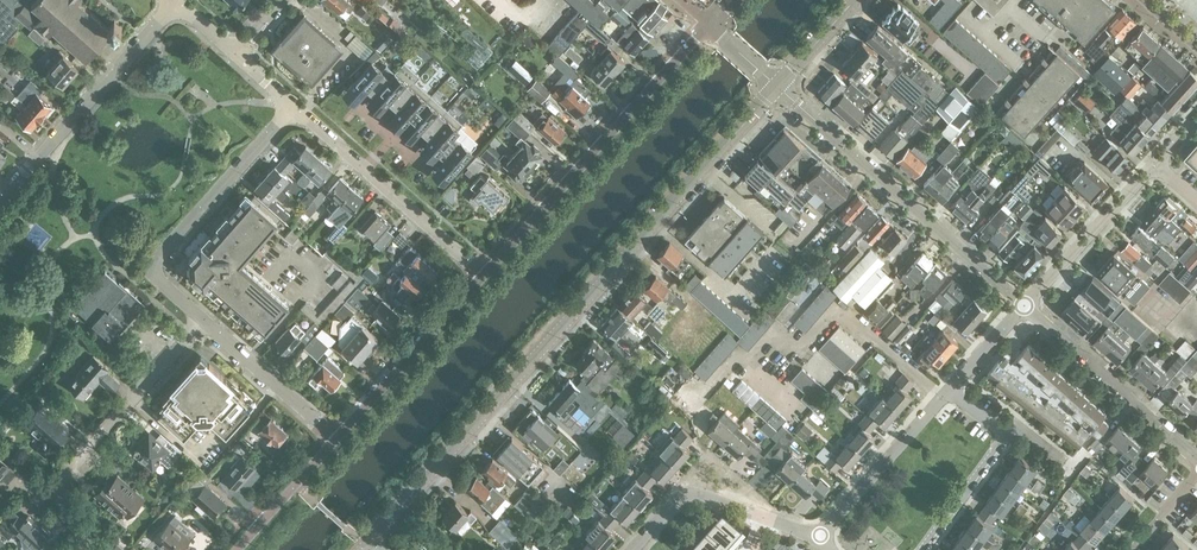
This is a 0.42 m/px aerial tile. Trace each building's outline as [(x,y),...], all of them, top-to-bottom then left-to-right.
[(4,41),(18,26),(16,24),(21,18),(31,27),(35,22),(48,33),(53,28),(86,58),(95,48),(98,52),(107,42),(103,39),(111,31),(115,35),(122,27),(114,19),(107,27),(78,0),(79,0),(0,0),(0,38),(4,41)] [(231,1),(230,3),(236,8),(237,7),(239,8),(246,0),(230,0),(231,1)] [(352,6),(347,2),(348,1),(347,0),(325,0),(338,12),(342,7),(347,12),(352,6)] [(453,6),(454,5),(458,9),(464,2),(461,0),(447,0),(453,6)] [(580,9),(591,19),(598,25),(599,26),(612,13),(620,4),(623,0),(570,0),(580,9)] [(620,4),(633,16),(652,34),(668,17),(667,16),(669,14),(668,8),(667,6),(661,0),(623,0),(620,4)] [(960,0),(943,0),(944,1),(928,20),(937,28),(961,1),(960,0)] [(995,14),(1007,0),(979,0),(995,14)] [(1080,40),(1111,6),(1107,2),(1109,0),(1036,0),(1080,40)] [(918,21),(913,16),(914,16),(913,15),(903,7),(904,7),(903,6),(902,7),(898,3),(897,4),(898,4),(895,7),(894,6),(894,5),(882,19),(883,19),(903,37),(904,38),(915,24),(918,21)] [(365,19),(370,14),(359,4),(355,10),(365,19)] [(620,4),(612,13),(625,24),(633,16),(620,4)] [(429,30),(431,28),(408,7),(405,9),(429,30)] [(464,39),(421,7),(418,11),(439,27),(433,34),(455,51),(464,39)] [(1122,8),(1108,24),(1114,29),(1115,30),(1129,14),(1122,8)] [(576,13),(587,23),(591,19),(580,9),(576,13)] [(576,13),(568,21),(580,31),(585,25),(587,23),(576,13)] [(1136,21),(1129,14),(1115,30),(1114,29),(1108,35),(1111,37),(1108,40),(1102,46),(1110,53),(1116,47),(1115,46),(1123,38),(1121,37),(1136,21)] [(282,40),(281,41),(280,40),(280,39),(276,43),(277,43),(279,44),(279,52),(278,53),(277,53),(281,57),(281,56),(282,55),(311,81),(331,59),(340,48),(304,15),(282,40)] [(461,34),(468,26),(458,18),(452,26),(461,34)] [(955,18),(943,32),(948,37),(961,23),(955,18)] [(398,35),(403,29),(392,19),(387,25),(398,35)] [(587,23),(585,25),(592,31),(606,44),(607,42),(618,52),(623,46),(611,36),(610,37),(597,25),(598,25),(591,19),(587,23)] [(568,21),(563,27),(574,37),(580,31),(568,21)] [(961,23),(948,37),(954,42),(966,28),(961,23)] [(634,54),(648,39),(632,24),(618,39),(634,54)] [(887,55),(902,68),(909,74),(911,76),(920,66),(922,63),(877,24),(866,36),(887,55)] [(1102,46),(1108,40),(1111,37),(1108,35),(1114,29),(1108,24),(1095,39),(1085,50),(1091,55),(1100,63),(1104,58),(1105,58),(1109,54),(1110,53),(1102,46)] [(40,43),(45,37),(34,26),(28,33),(40,43)] [(1142,26),(1124,47),(1141,62),(1159,41),(1142,26)] [(563,27),(558,33),(569,43),(574,37),(563,27)] [(478,69),(494,51),(467,28),(462,34),(477,47),(467,59),(478,69)] [(966,28),(954,42),(959,47),(972,32),(966,28)] [(427,41),(432,36),(426,30),(421,35),(427,41)] [(972,32),(959,47),(964,51),(977,37),(972,32)] [(558,33),(552,39),(564,49),(569,43),(558,33)] [(534,34),(525,37),(528,47),(537,44),(534,34)] [(355,35),(347,44),(358,54),(366,44),(355,35)] [(503,38),(500,35),(491,44),(495,47),(503,38)] [(977,37),(964,51),(970,56),(982,42),(977,37)] [(552,39),(547,45),(558,55),(564,49),(552,39)] [(868,67),(878,56),(862,41),(852,52),(861,60),(868,67)] [(982,42),(970,56),(975,61),(988,47),(982,42)] [(1174,54),(1161,43),(1142,64),(1167,87),(1187,66),(1174,54)] [(1007,97),(1006,97),(1004,100),(1006,101),(997,110),(1024,134),(1080,72),(1087,78),(1092,73),(1060,44),(1055,50),(1048,44),(1047,45),(1052,50),(1046,56),(1047,56),(1046,58),(1043,56),(1041,59),(1043,61),(1041,63),(1040,63),(1028,77),(1028,78),(1027,79),(1025,76),(1022,79),(1024,81),(1009,97),(1010,98),(1009,99),(1007,97)] [(369,56),(374,50),(369,45),(364,50),(369,56)] [(427,61),(432,56),(420,45),(415,50),(427,61)] [(570,45),(564,51),(578,63),(583,57),(570,45)] [(988,47),(975,61),(981,66),(993,52),(988,47)] [(611,49),(605,56),(600,52),(596,56),(615,74),(625,62),(611,49)] [(63,85),(78,67),(59,50),(53,57),(57,61),(48,71),(63,85)] [(872,70),(868,67),(861,60),(852,52),(841,64),(855,77),(851,82),(866,96),(871,100),(872,99),(872,100),(878,94),(862,81),(872,70)] [(993,52),(981,66),(986,71),(999,57),(993,52)] [(1109,54),(1105,58),(1092,72),(1114,93),(1131,75),(1109,54)] [(366,59),(362,55),(355,61),(359,65),(366,59)] [(902,68),(887,55),(882,61),(896,74),(902,68)] [(615,74),(596,56),(592,60),(597,65),(590,72),(604,85),(615,74)] [(999,57),(986,71),(999,82),(1012,68),(999,57)] [(516,58),(508,68),(525,84),(534,74),(516,58)] [(1135,59),(1129,66),(1134,71),(1140,64),(1135,59)] [(348,87),(358,96),(366,88),(374,95),(395,71),(387,64),(382,70),(372,61),(348,87)] [(420,76),(404,61),(395,71),(374,95),(372,96),(383,106),(388,101),(393,106),(415,81),(416,81),(420,76)] [(944,87),(920,66),(911,76),(925,89),(935,98),(940,102),(949,92),(944,87)] [(909,137),(912,133),(912,134),(915,131),(921,124),(940,102),(935,98),(925,89),(911,76),(909,74),(902,68),(887,86),(891,90),(899,98),(908,105),(910,107),(914,111),(912,114),(911,113),(896,130),(895,129),(880,146),(892,156),(903,143),(909,137)] [(888,84),(897,74),(890,69),(881,78),(888,84)] [(1196,82),(1196,75),(1192,70),(1171,94),(1168,92),(1161,100),(1172,110),(1196,82)] [(830,102),(846,84),(834,72),(818,90),(830,102)] [(981,105),(999,84),(985,72),(967,92),(981,105)] [(1120,88),(1126,94),(1129,96),(1141,83),(1132,74),(1131,75),(1120,88)] [(590,101),(584,96),(590,89),(576,76),(570,83),(572,85),(565,93),(557,86),(551,93),(567,107),(570,105),(579,113),(590,101)] [(541,102),(552,90),(537,77),(527,89),(541,102)] [(952,88),(957,84),(950,78),(946,82),(952,88)] [(882,79),(875,86),(881,91),(887,84),(882,79)] [(404,125),(431,95),(416,81),(415,81),(393,106),(398,110),(393,116),(404,125)] [(51,106),(38,95),(40,92),(30,83),(17,97),(21,99),(41,117),(51,106)] [(950,139),(978,107),(956,86),(937,108),(951,120),(941,131),(950,139)] [(468,95),(472,90),(468,87),(464,92),(468,95)] [(886,101),(893,92),(887,87),(879,95),(886,101)] [(11,100),(16,95),(9,89),(5,94),(11,100)] [(1086,111),(1095,101),(1081,89),(1073,99),(1086,111)] [(832,103),(842,112),(853,99),(844,91),(832,103)] [(1142,109),(1137,104),(1129,96),(1126,94),(1118,104),(1129,114),(1132,110),(1137,115),(1138,114),(1141,116),(1138,120),(1151,133),(1159,124),(1146,112),(1145,112),(1142,109)] [(423,133),(424,134),(447,109),(431,95),(404,125),(414,135),(419,129),(423,133)] [(856,124),(864,131),(889,104),(879,95),(873,102),(873,101),(871,103),(873,105),(856,124)] [(853,99),(842,112),(852,121),(871,100),(866,96),(859,104),(853,99)] [(489,110),(495,103),(488,97),(482,104),(489,110)] [(1143,98),(1137,104),(1142,109),(1145,112),(1146,112),(1159,124),(1172,110),(1161,100),(1159,98),(1151,106),(1143,98)] [(41,117),(21,99),(16,105),(22,110),(16,116),(30,129),(41,117)] [(889,104),(864,131),(872,139),(897,111),(889,104)] [(1149,135),(1136,122),(1132,127),(1129,124),(1130,123),(1125,118),(1128,115),(1118,106),(1110,114),(1115,119),(1141,143),(1149,135)] [(463,123),(447,109),(424,134),(429,139),(425,144),(435,154),(437,152),(440,149),(458,129),(463,123)] [(519,110),(513,118),(529,133),(536,126),(539,128),(543,124),(537,119),(537,118),(533,123),(519,110)] [(510,117),(504,112),(495,123),(500,127),(510,117)] [(542,113),(537,119),(543,124),(539,128),(538,129),(553,143),(564,131),(548,117),(548,118),(542,113)] [(1115,119),(1110,114),(1109,115),(1119,123),(1111,132),(1133,152),(1141,143),(1115,119)] [(991,126),(995,122),(990,116),(986,120),(991,126)] [(1052,122),(1058,128),(1061,131),(1066,126),(1063,124),(1064,123),(1057,116),(1052,122)] [(529,133),(513,118),(506,125),(514,132),(520,137),(515,142),(519,146),(514,152),(532,169),(538,162),(537,161),(538,160),(533,155),(539,149),(533,144),(531,147),(523,140),(529,133)] [(1000,130),(1005,125),(1000,120),(995,125),(1000,130)] [(1005,136),(1010,130),(1005,125),(1000,131),(1005,136)] [(1035,152),(1039,156),(1040,157),(1062,133),(1074,144),(1075,144),(1085,153),(1090,148),(1066,126),(1061,132),(1056,128),(1035,152)] [(786,128),(761,156),(781,173),(806,146),(786,128)] [(458,129),(440,149),(437,152),(445,159),(437,168),(447,177),(461,162),(472,150),(471,150),(476,145),(458,129)] [(1024,143),(1010,131),(1002,140),(1005,143),(1009,139),(1019,149),(1024,143)] [(1117,171),(1129,157),(1107,137),(1094,151),(1117,171)] [(936,156),(943,163),(944,163),(949,159),(959,147),(951,140),(936,156)] [(924,161),(930,155),(916,143),(911,149),(908,147),(896,160),(914,176),(926,162),(924,161)] [(1188,155),(1196,162),(1195,163),(1196,165),(1196,144),(1188,155)] [(289,153),(283,159),(291,167),(296,161),(306,170),(297,180),(298,181),(319,157),(306,146),(295,159),(289,153)] [(503,154),(500,158),(487,146),(480,154),(486,160),(487,161),(496,169),(502,163),(510,170),(508,172),(515,179),(517,176),(521,179),(525,174),(526,175),(532,169),(514,152),(508,159),(503,154)] [(840,177),(806,146),(781,173),(796,187),(809,198),(825,213),(850,185),(840,177)] [(476,174),(486,163),(476,155),(467,165),(476,174)] [(952,170),(932,192),(941,200),(953,188),(960,180),(957,178),(969,165),(966,162),(969,158),(966,155),(963,159),(952,170)] [(758,159),(745,173),(765,191),(770,185),(774,189),(776,187),(787,198),(799,209),(809,198),(796,187),(781,173),(761,156),(758,159)] [(1039,156),(1026,171),(1032,177),(1039,168),(1048,176),(1054,170),(1040,157),(1039,156)] [(332,169),(319,157),(298,181),(303,186),(311,178),(310,177),(312,175),(320,182),(332,169)] [(275,167),(266,178),(287,196),(289,194),(285,190),(293,181),(289,177),(288,178),(284,175),(291,167),(283,159),(279,164),(281,166),(278,169),(275,167)] [(1107,182),(1084,161),(1079,166),(1077,164),(1071,172),(1072,171),(1074,173),(1068,179),(1082,191),(1082,193),(1084,193),(1091,199),(1094,196),(1096,197),(1105,187),(1104,185),(1107,182)] [(932,192),(952,170),(944,163),(943,163),(924,184),(932,192)] [(949,207),(958,215),(989,180),(986,183),(979,177),(985,171),(979,165),(969,176),(974,181),(969,186),(971,188),(967,193),(970,196),(966,200),(961,194),(949,207)] [(736,181),(740,176),(735,171),(734,171),(730,176),(731,176),(736,181)] [(1032,195),(1023,187),(1032,177),(1026,171),(1011,187),(1026,201),(1032,195)] [(480,174),(472,184),(470,186),(475,191),(472,194),(473,194),(470,197),(470,200),(475,204),(477,204),(480,201),(493,212),(509,194),(488,176),(486,179),(480,174)] [(287,196),(266,178),(256,188),(269,200),(275,193),(283,201),(287,196)] [(331,210),(352,187),(341,178),(327,193),(335,200),(332,203),(331,201),(327,206),(331,210)] [(989,180),(958,215),(967,223),(978,210),(973,205),(976,201),(978,203),(983,198),(984,199),(991,191),(995,186),(989,180)] [(999,198),(1012,185),(1007,181),(995,194),(999,198)] [(355,205),(362,197),(352,187),(331,210),(328,214),(339,224),(341,221),(355,205)] [(449,200),(457,192),(451,187),(444,195),(449,200)] [(1065,187),(1055,198),(1077,217),(1086,207),(1065,187)] [(990,217),(984,224),(977,232),(986,239),(996,227),(998,225),(998,224),(1014,206),(1022,198),(1010,188),(1000,199),(1002,205),(999,207),(990,217)] [(309,191),(301,200),(300,199),(298,202),(304,207),(306,205),(306,206),(313,198),(315,196),(309,191)] [(849,222),(854,217),(867,202),(857,193),(833,219),(833,220),(834,221),(841,228),(848,220),(849,222)] [(193,270),(189,275),(204,287),(208,282),(223,295),(221,298),(233,309),(236,307),(247,316),(244,319),(257,330),(259,327),(265,332),(288,306),(253,274),(250,277),(238,267),(234,271),(230,268),(230,261),(238,261),(249,248),(253,251),(281,219),(255,195),(245,206),(243,203),(229,219),(231,221),(222,232),(219,230),(212,238),(214,241),(206,250),(201,245),(188,259),(193,263),(193,270)] [(1158,205),(1174,220),(1183,227),(1189,234),(1196,225),(1187,216),(1183,219),(1175,212),(1181,205),(1170,195),(1167,198),(1166,197),(1158,205)] [(724,274),(762,230),(725,197),(723,199),(687,239),(724,274)] [(1077,217),(1055,198),(1046,208),(1067,228),(1077,217)] [(319,204),(314,199),(304,210),(309,215),(319,204)] [(877,211),(867,202),(854,217),(855,218),(836,238),(845,246),(877,211)] [(1034,209),(1026,202),(1017,212),(1024,219),(1025,218),(1034,209)] [(1158,205),(1143,222),(1162,239),(1163,237),(1169,243),(1183,227),(1174,220),(1158,205)] [(802,213),(796,208),(787,218),(793,223),(802,213)] [(373,244),(375,246),(372,249),(377,254),(392,238),(384,232),(390,225),(375,211),(361,227),(376,240),(373,244)] [(998,229),(996,227),(986,239),(994,247),(1008,232),(1007,231),(1012,225),(1017,220),(1009,214),(1005,219),(1007,220),(1002,226),(1001,225),(998,229)] [(864,250),(890,222),(882,215),(857,241),(859,243),(858,245),(864,250)] [(826,222),(830,226),(834,221),(833,220),(833,219),(830,217),(826,222)] [(1045,218),(1040,224),(1025,218),(1024,219),(1022,222),(1019,225),(1034,238),(1044,247),(1046,249),(1061,232),(1045,218)] [(779,234),(788,223),(783,219),(774,229),(779,234)] [(334,242),(347,227),(341,221),(339,224),(327,236),(334,242)] [(1157,258),(1166,266),(1175,256),(1162,245),(1158,242),(1140,226),(1132,234),(1150,251),(1148,252),(1153,256),(1154,255),(1157,258)] [(876,249),(883,254),(889,247),(894,252),(907,238),(895,227),(876,249)] [(292,229),(285,237),(292,244),(299,235),(292,229)] [(1008,259),(1018,247),(1025,254),(1033,244),(1031,242),(1018,230),(999,251),(1008,259)] [(395,238),(402,245),(407,239),(400,233),(395,238)] [(829,245),(817,234),(814,237),(825,248),(829,245)] [(1041,250),(1044,247),(1034,238),(1031,242),(1033,244),(1025,254),(1026,254),(1016,266),(1025,275),(1045,253),(1041,250)] [(690,259),(683,253),(670,241),(658,255),(678,272),(690,259)] [(1196,265),(1196,244),(1194,241),(1179,258),(1192,270),(1196,265)] [(1122,250),(1135,262),(1138,264),(1150,274),(1154,270),(1159,274),(1166,266),(1157,258),(1153,263),(1142,254),(1129,242),(1122,250)] [(855,244),(838,262),(846,269),(863,251),(855,244)] [(410,245),(395,262),(423,286),(430,278),(433,279),(437,274),(437,271),(438,270),(437,269),(438,267),(438,264),(433,259),(430,260),(428,261),(410,245)] [(892,276),(878,264),(878,263),(878,260),(873,254),(876,251),(871,246),(832,287),(846,299),(852,293),(865,305),(892,276)] [(316,312),(305,303),(300,309),(314,322),(320,327),(346,299),(347,299),(349,296),(364,280),(329,248),(325,253),(355,281),(353,284),(350,281),(317,317),(314,315),(316,312)] [(923,252),(912,265),(901,277),(904,280),(904,279),(911,286),(922,273),(922,272),(932,261),(923,252)] [(1141,274),(1115,252),(1107,261),(1133,285),(1143,294),(1150,285),(1139,275),(1141,274)] [(1133,285),(1107,261),(1098,272),(1115,287),(1115,286),(1125,295),(1125,294),(1134,303),(1143,294),(1133,285)] [(422,287),(423,286),(395,262),(406,272),(399,278),(393,273),(386,280),(410,301),(417,293),(420,294),(423,290),(422,287)] [(923,278),(927,282),(919,291),(926,297),(934,288),(947,273),(936,264),(923,278)] [(362,273),(373,283),(379,275),(368,266),(362,273)] [(1185,283),(1194,272),(1189,267),(1179,278),(1185,283)] [(1170,270),(1159,283),(1164,288),(1175,275),(1170,270)] [(105,271),(74,307),(84,316),(92,323),(105,309),(106,308),(105,306),(102,304),(100,302),(118,282),(105,271)] [(347,279),(342,274),(331,285),(337,290),(347,279)] [(700,279),(695,274),(683,287),(689,292),(700,279)] [(656,275),(645,288),(657,299),(658,300),(670,287),(656,275)] [(794,275),(767,308),(783,321),(788,315),(797,305),(789,299),(803,283),(794,275)] [(1175,275),(1164,288),(1170,293),(1181,280),(1175,275)] [(1082,289),(1093,299),(1101,306),(1101,307),(1107,300),(1116,308),(1121,301),(1094,276),(1089,281),(1087,279),(1081,286),(1083,288),(1082,289)] [(953,279),(942,291),(935,298),(942,304),(930,318),(935,322),(940,317),(941,317),(954,302),(965,290),(953,279)] [(700,280),(691,290),(697,296),(706,285),(700,280)] [(1181,280),(1170,293),(1175,297),(1186,285),(1182,281),(1181,280)] [(118,282),(100,302),(102,304),(105,306),(106,308),(105,309),(108,311),(109,310),(121,321),(122,320),(124,321),(123,322),(126,325),(138,310),(136,308),(141,303),(118,282)] [(827,284),(822,289),(833,299),(838,294),(827,284)] [(706,285),(697,296),(702,300),(711,290),(706,285)] [(1186,285),(1175,297),(1180,302),(1191,290),(1186,285)] [(368,295),(358,286),(349,296),(347,299),(346,299),(356,308),(368,295)] [(633,316),(647,300),(634,289),(620,304),(633,316)] [(822,289),(817,295),(829,305),(833,299),(822,289)] [(1093,299),(1082,289),(1076,296),(1089,308),(1095,313),(1101,306),(1093,299)] [(711,290),(702,300),(707,305),(717,294),(711,290)] [(717,294),(707,305),(712,310),(722,299),(717,294)] [(817,295),(813,300),(824,310),(829,305),(817,295)] [(1076,322),(1089,308),(1076,296),(1066,307),(1068,308),(1065,312),(1063,310),(1076,322)] [(875,323),(888,309),(876,298),(863,312),(875,323)] [(955,319),(947,312),(942,318),(947,323),(954,330),(960,324),(967,331),(986,310),(974,298),(955,319)] [(722,299),(712,310),(717,314),(727,304),(722,299)] [(813,300),(808,306),(819,316),(824,310),(813,300)] [(377,339),(351,316),(355,311),(344,301),(334,312),(344,321),(341,325),(346,330),(338,339),(339,343),(343,346),(342,348),(357,362),(377,339)] [(388,327),(391,323),(394,323),(398,319),(397,317),(398,316),(382,301),(376,307),(372,303),(368,309),(377,317),(375,319),(380,324),(382,322),(388,327)] [(658,301),(648,312),(657,321),(668,309),(665,307),(658,301)] [(727,304),(717,314),(723,319),(732,309),(727,304)] [(1137,315),(1126,305),(1114,318),(1112,321),(1095,339),(1107,350),(1126,328),(1137,315)] [(808,306),(803,311),(814,321),(819,316),(808,306)] [(633,345),(640,338),(627,326),(633,320),(618,307),(602,324),(617,338),(621,334),(633,345)] [(765,307),(760,313),(771,323),(776,317),(765,307)] [(1096,328),(1103,320),(1095,313),(1089,308),(1076,322),(1090,335),(1096,328)] [(105,309),(92,323),(109,338),(111,336),(118,329),(118,328),(121,330),(126,325),(123,322),(124,321),(122,320),(121,321),(109,310),(108,311),(105,309)] [(732,309),(723,319),(728,324),(737,313),(732,309)] [(803,311),(798,317),(810,327),(814,321),(803,311)] [(737,313),(728,324),(740,335),(741,334),(746,329),(750,324),(740,315),(737,313)] [(760,313),(755,318),(767,328),(771,323),(760,313)] [(897,315),(883,330),(891,338),(906,323),(897,315)] [(1154,330),(1137,315),(1126,328),(1131,333),(1142,343),(1154,330)] [(794,322),(805,332),(810,327),(798,317),(794,322)] [(1095,339),(1109,324),(1112,321),(1108,317),(1103,320),(1096,328),(1090,334),(1095,339)] [(755,318),(750,323),(762,334),(767,328),(755,318)] [(950,335),(954,330),(947,323),(942,318),(941,318),(936,323),(943,329),(934,339),(948,352),(958,342),(950,335)] [(650,319),(644,327),(657,339),(664,332),(655,324),(650,319)] [(696,320),(687,331),(692,336),(702,325),(696,320)] [(307,343),(316,333),(320,327),(314,322),(305,332),(295,323),(290,329),(288,328),(275,342),(287,353),(301,338),(307,343)] [(750,324),(746,329),(757,339),(762,334),(750,323),(750,324)] [(829,336),(835,341),(845,330),(839,325),(829,336)] [(907,325),(895,338),(898,342),(911,328),(907,325)] [(1132,345),(1125,339),(1131,333),(1126,328),(1107,350),(1118,360),(1132,345)] [(746,329),(741,334),(752,344),(757,339),(746,329)] [(835,341),(840,345),(850,334),(845,330),(835,341)] [(1161,355),(1156,351),(1153,354),(1152,354),(1150,356),(1145,351),(1159,335),(1154,330),(1142,343),(1130,356),(1135,361),(1130,366),(1142,376),(1156,361),(1161,355)] [(727,332),(723,337),(734,347),(739,342),(736,340),(727,332)] [(317,358),(329,345),(316,333),(307,343),(304,346),(317,358)] [(938,363),(948,352),(934,339),(926,333),(922,338),(929,344),(916,358),(926,367),(933,359),(938,363)] [(740,335),(736,340),(739,342),(748,350),(752,344),(741,334),(740,335)] [(850,334),(840,345),(846,350),(855,339),(850,334)] [(824,353),(835,341),(829,336),(818,348),(824,353)] [(723,337),(718,343),(729,353),(734,347),(723,337)] [(648,341),(645,344),(661,358),(667,351),(651,338),(648,341)] [(582,379),(583,380),(597,392),(618,369),(620,371),(624,367),(593,339),(584,348),(587,351),(576,363),(587,373),(582,379)] [(623,358),(624,356),(625,357),(629,353),(628,352),(628,351),(615,339),(609,345),(623,358)] [(855,339),(846,350),(851,355),(860,344),(855,339)] [(1196,348),(1186,339),(1176,349),(1187,359),(1196,348)] [(829,358),(840,345),(835,341),(824,353),(829,358)] [(718,343),(713,348),(724,358),(729,353),(718,343)] [(860,344),(851,355),(856,359),(866,349),(860,344)] [(1029,344),(1022,351),(1016,358),(1018,360),(1012,368),(1000,359),(988,375),(1080,444),(1092,430),(1100,419),(1106,413),(1029,344)] [(834,362),(846,350),(840,345),(829,358),(834,362)] [(713,348),(708,354),(720,363),(724,358),(713,348)] [(840,367),(851,355),(846,350),(834,362),(840,367)] [(1008,360),(1012,355),(1011,352),(1009,350),(1006,351),(1003,355),(1008,360)] [(885,358),(878,352),(873,357),(881,363),(885,358)] [(708,354),(704,359),(715,369),(720,363),(708,354)] [(1169,367),(1175,372),(1187,359),(1181,354),(1169,367)] [(845,372),(850,367),(856,359),(851,355),(840,367),(845,372)] [(1192,355),(1187,359),(1186,361),(1196,370),(1196,359),(1192,355)] [(113,391),(121,383),(109,372),(111,370),(95,356),(69,384),(85,398),(101,380),(113,391)] [(331,390),(333,387),(335,388),(338,385),(337,383),(341,378),(340,378),(344,374),(344,371),(328,357),(313,374),(314,374),(311,378),(318,384),(321,381),(331,390)] [(704,359),(699,364),(710,374),(715,369),(704,359)] [(209,364),(206,361),(205,363),(199,363),(197,362),(194,364),(177,382),(174,386),(176,388),(160,407),(163,409),(158,415),(184,438),(185,438),(183,436),(188,431),(190,432),(197,424),(191,418),(194,415),(198,418),(211,418),(214,414),(217,417),(212,423),(220,431),(222,429),(227,434),(225,436),(226,436),(250,410),(245,405),(247,403),(238,394),(229,386),(231,383),(227,380),(228,380),(209,363),(209,364)] [(1167,371),(1156,361),(1142,376),(1153,386),(1167,371)] [(1186,361),(1181,367),(1187,373),(1191,377),(1196,370),(1186,361)] [(699,364),(694,370),(705,380),(710,374),(699,364)] [(683,365),(680,368),(680,372),(683,375),(688,370),(683,365)] [(796,384),(807,372),(801,367),(791,379),(796,384)] [(1171,392),(1187,373),(1181,367),(1164,386),(1171,392)] [(801,389),(812,377),(807,372),(796,384),(801,389)] [(906,391),(914,382),(903,373),(895,382),(899,385),(886,400),(897,410),(910,395),(906,391)] [(807,393),(817,381),(812,377),(801,389),(805,392),(807,393)] [(605,400),(597,392),(583,380),(577,386),(569,379),(548,401),(559,411),(558,412),(564,417),(575,404),(570,399),(573,395),(581,402),(578,405),(590,415),(605,400)] [(738,395),(747,385),(742,380),(733,390),(738,395)] [(812,398),(823,386),(817,381),(807,393),(812,398)] [(673,394),(663,384),(659,388),(669,398),(673,394)] [(744,400),(753,390),(747,385),(738,395),(744,400)] [(828,391),(823,386),(812,398),(817,403),(828,391)] [(845,396),(833,386),(828,392),(839,402),(845,396)] [(1194,414),(1196,411),(1196,398),(1194,402),(1179,389),(1169,400),(1183,413),(1188,409),(1194,414)] [(749,405),(759,394),(753,390),(744,400),(749,405)] [(805,392),(801,397),(813,408),(817,403),(812,398),(807,393),(805,392)] [(755,410),(764,399),(759,394),(749,405),(755,410)] [(881,396),(866,414),(876,424),(879,421),(884,425),(897,410),(886,400),(881,396)] [(760,415),(770,404),(764,399),(755,410),(760,415)] [(65,439),(74,430),(42,402),(24,423),(45,441),(38,449),(47,457),(63,438),(65,439)] [(629,412),(618,402),(612,408),(624,418),(629,412)] [(829,411),(819,402),(812,410),(822,418),(829,411)] [(766,420),(775,409),(770,404),(760,415),(766,420)] [(560,471),(582,446),(547,415),(544,419),(533,409),(514,431),(560,471)] [(772,425),(781,414),(775,409),(766,420),(772,425)] [(713,412),(708,418),(714,423),(709,429),(724,442),(734,431),(737,427),(740,424),(725,411),(719,417),(713,412)] [(777,430),(787,419),(781,414),(772,425),(777,430)] [(873,437),(869,432),(876,424),(866,414),(858,423),(852,429),(857,433),(849,441),(861,451),(873,437)] [(287,435),(286,434),(287,432),(271,418),(259,431),(271,442),(272,441),(276,444),(281,438),(283,440),(287,435)] [(1117,450),(1131,435),(1119,424),(1113,430),(1105,423),(1100,419),(1092,430),(1096,434),(1098,436),(1087,448),(1095,454),(1098,450),(1097,450),(1105,440),(1117,450)] [(777,431),(766,421),(760,428),(775,442),(763,456),(758,452),(752,459),(762,468),(766,463),(775,470),(776,468),(781,464),(772,456),(781,445),(785,449),(796,438),(782,426),(777,431)] [(636,434),(625,424),(613,437),(624,447),(636,434)] [(810,430),(804,424),(796,433),(803,439),(810,430)] [(734,431),(724,442),(738,455),(743,450),(752,458),(761,448),(737,427),(734,431)] [(672,435),(660,448),(667,454),(678,464),(689,451),(685,446),(692,437),(682,428),(674,437),(672,435)] [(182,451),(174,444),(161,432),(155,438),(150,433),(140,444),(142,446),(140,448),(138,447),(137,447),(136,448),(135,450),(136,451),(137,453),(139,453),(140,452),(142,454),(140,456),(153,468),(161,459),(169,466),(182,451)] [(1142,445),(1131,435),(1117,450),(1128,460),(1125,464),(1117,472),(1124,479),(1140,460),(1142,458),(1136,452),(1142,445)] [(528,483),(544,465),(512,437),(496,455),(528,483)] [(842,462),(847,466),(861,451),(849,441),(836,456),(832,453),(824,462),(834,471),(842,462)] [(806,465),(791,452),(790,453),(785,449),(781,445),(772,456),(781,464),(776,468),(791,482),(801,471),(806,465)] [(635,464),(639,458),(632,452),(627,457),(635,464)] [(663,480),(678,464),(667,454),(652,471),(648,467),(645,470),(655,479),(658,476),(663,480)] [(11,466),(0,456),(0,478),(11,466)] [(237,489),(256,468),(242,456),(223,477),(237,489)] [(282,456),(276,463),(284,470),(290,464),(282,456)] [(1021,456),(1013,468),(1029,480),(1038,468),(1021,456)] [(1146,465),(1140,460),(1124,479),(1130,484),(1141,472),(1154,484),(1168,468),(1155,456),(1146,465)] [(482,470),(490,477),(488,480),(493,485),(495,487),(498,484),(497,484),(501,479),(510,486),(516,479),(493,459),(482,470)] [(571,462),(563,471),(577,484),(586,474),(571,462)] [(1093,470),(1086,464),(1081,470),(1080,471),(1087,477),(1093,470)] [(212,479),(199,468),(193,474),(197,478),(188,488),(197,496),(194,499),(213,516),(225,502),(206,485),(212,479)] [(1013,468),(1004,479),(1020,491),(1029,480),(1013,468)] [(652,493),(647,488),(655,479),(645,470),(637,479),(623,493),(628,497),(639,507),(652,493)] [(815,484),(801,471),(791,482),(805,495),(810,490),(819,498),(828,488),(819,480),(815,484)] [(140,503),(144,498),(119,475),(112,484),(108,481),(96,495),(121,517),(124,514),(129,518),(141,505),(140,503)] [(505,496),(495,487),(493,485),(490,489),(476,477),(466,489),(492,511),(505,496)] [(1039,492),(1046,483),(1038,477),(1031,486),(1039,492)] [(1004,479),(995,490),(1012,503),(1020,491),(1004,479)] [(524,491),(514,503),(532,519),(547,502),(529,485),(524,491)] [(1070,486),(1063,493),(1075,504),(1082,497),(1070,486)] [(1111,497),(1124,509),(1134,498),(1120,486),(1111,497)] [(1012,503),(995,490),(987,502),(988,503),(983,508),(996,518),(1000,512),(1003,514),(1012,503)] [(626,522),(639,507),(628,497),(623,493),(610,508),(611,509),(608,512),(619,521),(621,518),(626,522)] [(1111,497),(1101,507),(1115,520),(1124,509),(1111,497)] [(471,523),(477,516),(471,510),(468,513),(455,501),(443,515),(456,527),(465,517),(471,523)] [(1021,517),(1028,507),(1020,502),(1013,511),(1021,517)] [(424,506),(421,503),(413,513),(416,516),(424,506)] [(569,517),(573,512),(568,507),(563,512),(569,517)] [(1105,530),(1115,520),(1101,507),(1092,518),(1105,530)] [(996,518),(983,508),(979,514),(978,514),(969,525),(999,547),(1002,542),(995,537),(996,536),(990,532),(994,526),(992,524),(996,518)] [(616,534),(611,530),(619,521),(608,512),(600,521),(598,519),(585,534),(592,539),(602,549),(616,534)] [(36,549),(50,533),(29,515),(24,520),(19,515),(4,532),(9,537),(15,531),(36,549)] [(576,525),(580,520),(574,515),(570,519),(576,525)] [(1053,522),(1047,517),(1044,520),(1050,526),(1053,522)] [(1092,518),(1082,529),(1079,526),(1074,532),(1079,536),(1090,546),(1095,540),(1095,541),(1105,530),(1092,518)] [(500,519),(494,525),(512,540),(518,534),(500,519)] [(164,547),(161,549),(183,549),(191,540),(171,521),(155,539),(164,547)] [(698,549),(734,549),(742,541),(722,523),(698,549)] [(512,540),(494,525),(489,531),(507,547),(512,540)] [(999,547),(969,525),(961,536),(977,549),(981,543),(988,547),(993,549),(997,549),(999,547)] [(1186,528),(1182,532),(1190,538),(1193,534),(1186,528)] [(1042,539),(1035,533),(1029,540),(1035,546),(1042,539)] [(1175,534),(1165,545),(1171,549),(1188,549),(1190,548),(1175,534)] [(542,549),(550,540),(545,536),(537,545),(542,549)] [(977,549),(961,536),(952,548),(955,549),(976,549),(977,549)] [(1079,536),(1074,541),(1072,539),(1063,549),(1086,549),(1090,546),(1079,536)] [(556,547),(560,542),(555,538),(551,543),(556,547)] [(602,549),(592,539),(582,549),(601,549),(602,549)]
